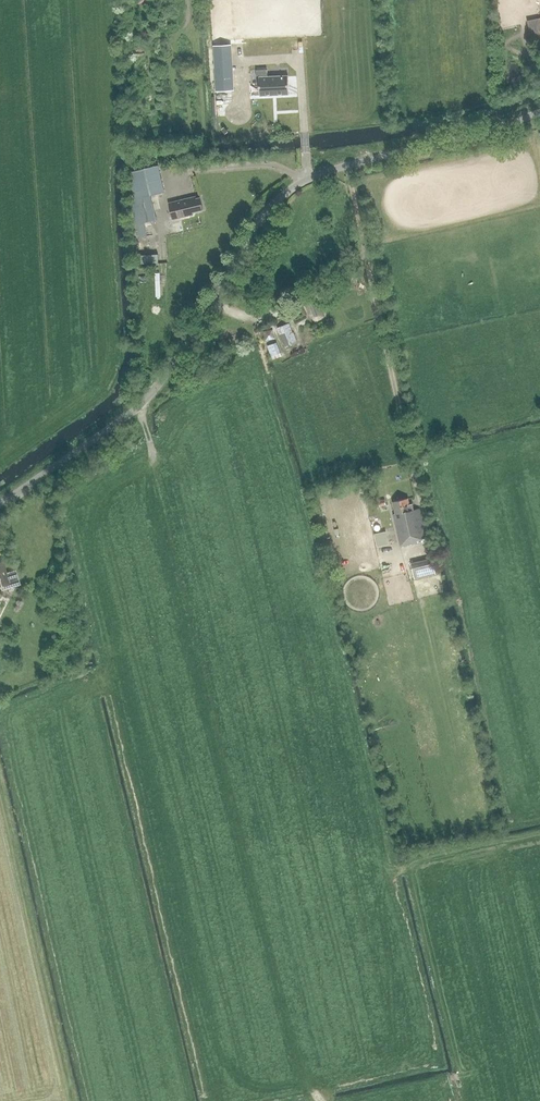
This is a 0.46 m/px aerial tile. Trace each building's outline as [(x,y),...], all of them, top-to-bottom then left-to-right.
[(539,52),(539,22),(529,24),(530,33),(534,32),(538,52),(539,52)] [(231,90),(229,44),(214,45),(216,91),(231,90)] [(259,77),(260,95),(289,94),(288,75),(267,76),(267,69),(256,70),(257,78),(259,77)] [(164,192),(158,165),(128,172),(135,205),(132,206),(136,225),(156,220),(151,195),(164,192)] [(169,203),(173,219),(192,214),(192,212),(203,210),(200,198),(196,199),(195,196),(169,203)] [(139,255),(139,265),(160,264),(160,254),(139,255)] [(315,320),(325,316),(318,299),(306,304),(310,314),(312,313),(315,320)] [(288,343),(296,340),(290,323),(278,327),(284,345),(285,344),(286,347),(289,346),(288,343)] [(275,339),(273,330),(264,331),(265,341),(275,339)] [(282,356),(277,342),(268,345),(273,359),(282,356)] [(417,540),(426,538),(419,508),(412,510),(409,498),(393,502),(395,514),(394,514),(401,546),(418,542),(417,540)] [(388,549),(398,547),(395,535),(385,538),(388,549)] [(432,558),(411,562),(415,578),(436,574),(432,558)] [(18,581),(15,571),(6,574),(2,561),(0,562),(0,586),(18,581)]
